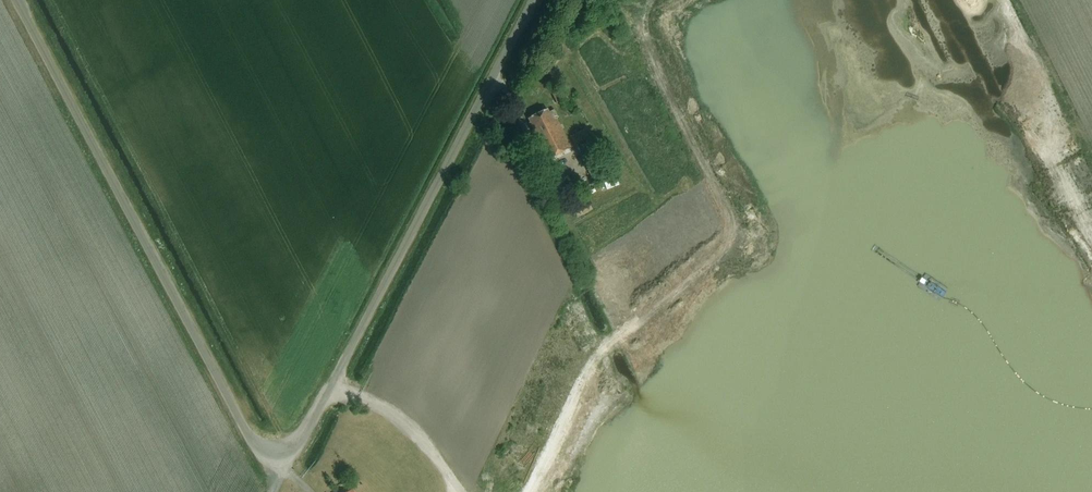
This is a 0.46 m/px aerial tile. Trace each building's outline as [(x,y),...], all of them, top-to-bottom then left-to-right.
[(546,160),(571,148),(556,118),(558,117),(554,110),(549,113),(547,109),(528,119),(534,130),(532,131),(536,138),(535,138),(546,160)] [(584,131),(570,138),(574,147),(588,140),(584,131)] [(591,180),(603,175),(596,161),(584,166),(591,180)]
